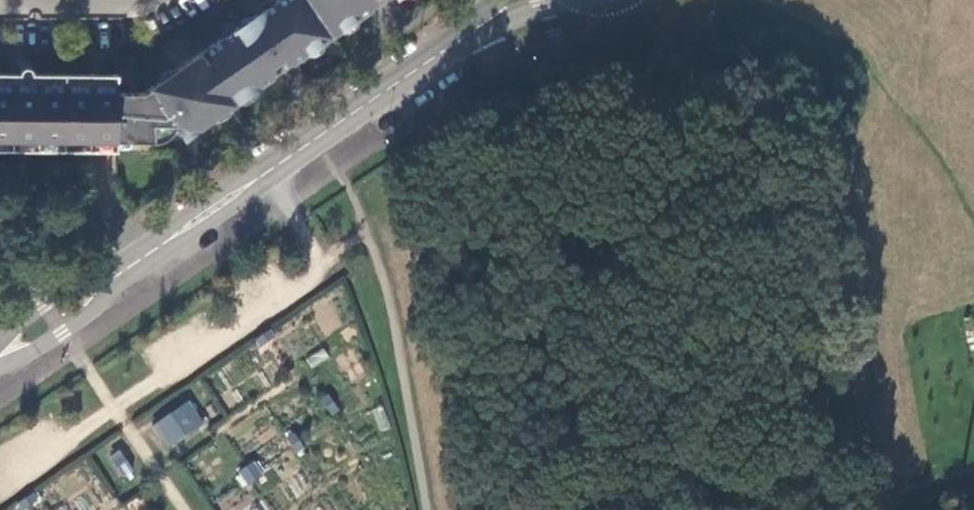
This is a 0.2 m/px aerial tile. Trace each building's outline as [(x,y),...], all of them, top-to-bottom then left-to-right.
[(331,38),(305,0),(277,0),(145,90),(117,90),(117,141),(165,141),(166,124),(175,124),(186,139),(273,78),(269,71),(290,57),(294,64),(331,38)] [(331,38),(368,12),(364,6),(371,0),(305,0),(331,38)] [(385,0),(371,0),(364,6),(368,12),(385,0)] [(273,78),(294,64),(290,57),(269,71),(273,78)] [(117,73),(34,72),(32,66),(27,65),(22,65),(18,72),(0,72),(0,79),(117,81),(117,73)] [(117,90),(117,81),(0,79),(0,141),(117,143),(117,141),(117,90)] [(116,152),(117,143),(0,141),(0,151),(116,152)] [(254,341),(259,348),(266,343),(273,338),(268,331),(254,341)] [(327,397),(319,401),(329,415),(336,411),(327,397)] [(186,402),(159,420),(175,443),(202,424),(186,402)] [(159,420),(149,427),(165,450),(175,443),(159,420)] [(292,435),(285,439),(290,446),(295,453),(302,449),(292,435)] [(108,458),(115,468),(125,461),(118,451),(108,458)] [(125,461),(115,468),(121,478),(132,471),(125,461)] [(251,463),(237,472),(242,479),(246,486),(260,477),(251,463)] [(16,504),(20,509),(22,509),(35,501),(30,494),(16,504)]
